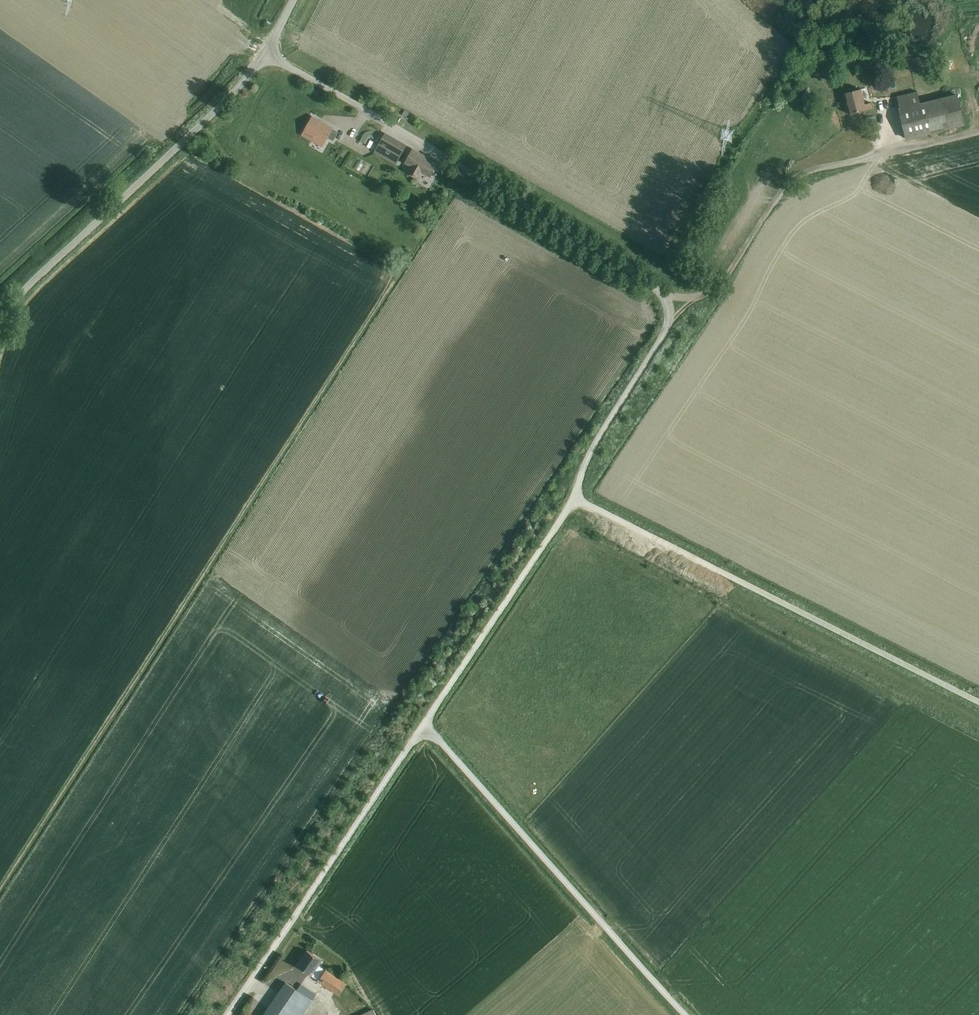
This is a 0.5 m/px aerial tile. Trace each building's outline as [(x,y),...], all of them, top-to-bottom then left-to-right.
[(848,114),(872,108),(871,103),(864,104),(861,89),(843,93),(848,114)] [(907,139),(963,125),(956,94),(920,103),(917,91),(897,96),(907,139)] [(317,120),(312,128),(323,134),(327,126),(317,120)] [(373,132),(370,138),(375,141),(378,135),(373,132)] [(385,135),(377,149),(375,153),(395,164),(405,147),(385,135)] [(431,174),(437,165),(412,151),(407,161),(413,164),(408,172),(418,177),(422,169),(431,174)] [(308,951),(298,966),(339,994),(347,983),(326,969),(326,970),(319,966),(322,961),(308,951)] [(302,984),(297,990),(286,982),(263,1014),(303,1014),(317,994),(302,984)]
